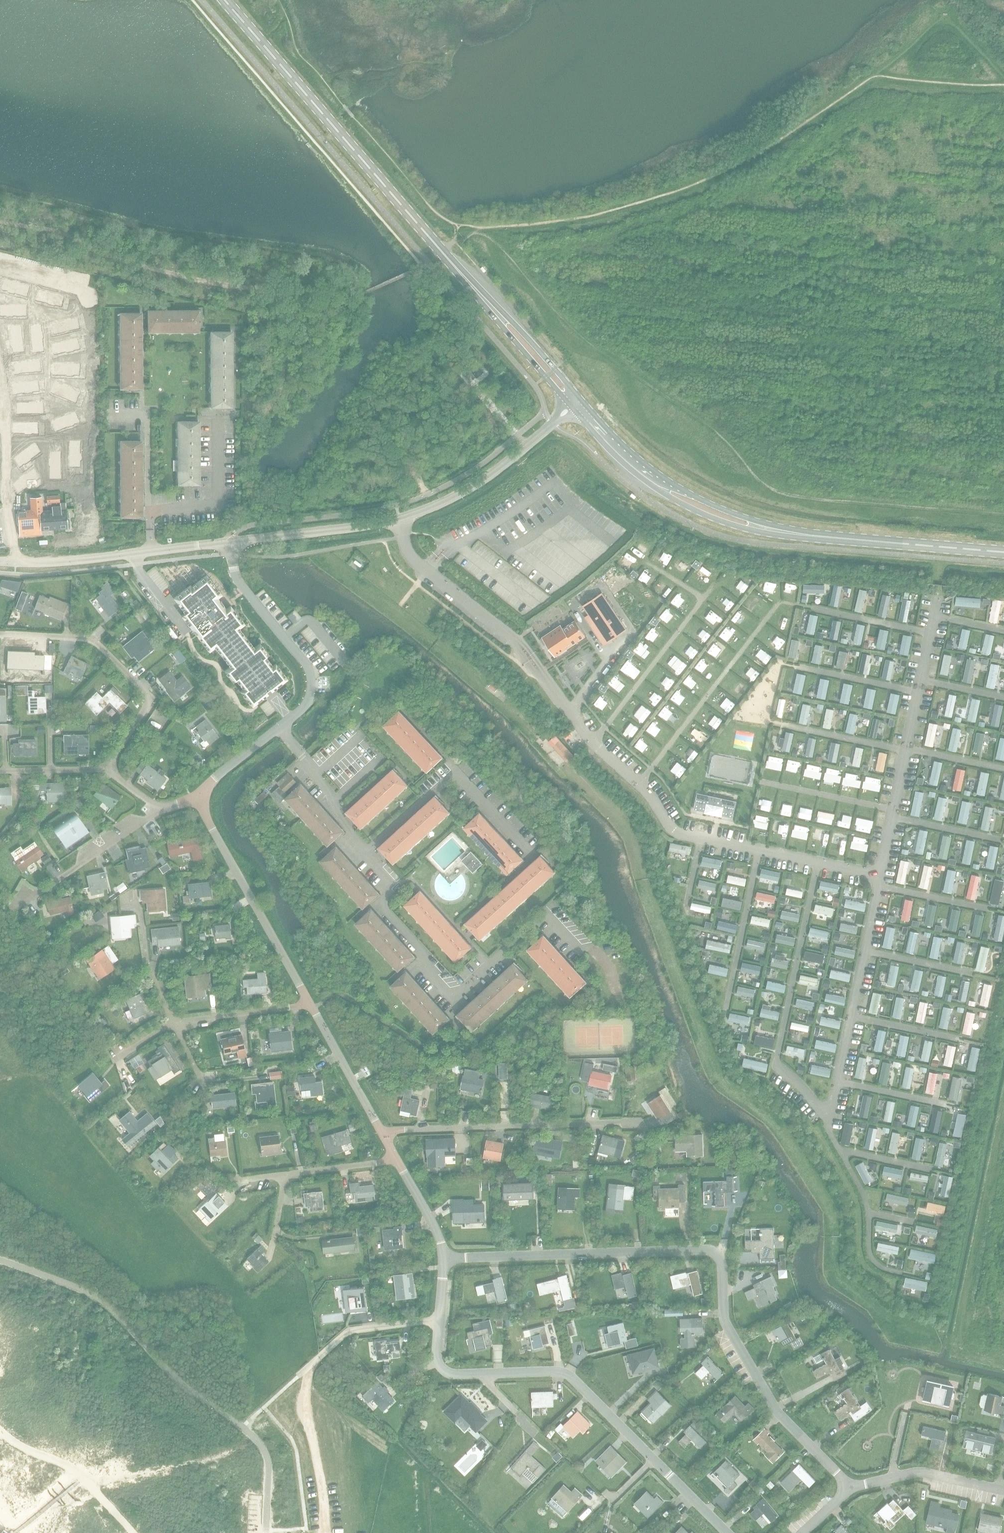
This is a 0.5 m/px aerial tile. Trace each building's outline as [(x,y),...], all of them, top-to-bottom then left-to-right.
[(120,326),(139,326),(139,313),(120,313),(120,326)] [(160,332),(160,313),(148,313),(148,333),(160,332)] [(160,313),(160,332),(173,332),(173,313),(160,313)] [(173,313),(173,332),(185,332),(185,313),(173,313)] [(185,313),(185,332),(198,332),(198,313),(185,313)] [(139,326),(120,326),(120,339),(139,339),(139,326)] [(210,345),(229,345),(229,331),(210,332),(210,345)] [(120,351),(139,351),(139,339),(120,339),(120,351)] [(210,357),(229,357),(229,345),(210,345),(210,357)] [(120,364),(140,363),(139,351),(120,351),(120,364)] [(210,370),(229,370),(229,357),(210,357),(210,370)] [(478,376),(484,371),(477,362),(470,367),(478,376)] [(120,376),(140,376),(140,363),(120,364),(120,376)] [(229,370),(210,370),(210,382),(230,382),(229,370)] [(140,376),(120,376),(120,389),(140,389),(140,376)] [(210,395),(230,394),(230,382),(210,382),(210,395)] [(230,394),(210,395),(211,408),(230,408),(230,394)] [(177,434),(197,434),(197,421),(177,421),(177,434)] [(177,447),(197,447),(197,434),(177,434),(177,447)] [(120,454),(140,454),(140,441),(120,441),(120,454)] [(197,447),(177,447),(177,459),(197,459),(197,447)] [(120,467),(140,467),(140,454),(120,454),(120,467)] [(197,459),(177,459),(177,472),(197,472),(197,459)] [(140,467),(120,467),(120,479),(140,479),(140,467)] [(197,472),(177,472),(177,485),(184,485),(197,485),(197,472)] [(140,479),(120,479),(120,492),(140,492),(140,479)] [(120,504),(140,504),(140,492),(120,492),(120,504)] [(31,510),(17,511),(19,536),(41,534),(41,529),(67,527),(67,528),(68,528),(67,518),(69,518),(68,510),(67,511),(67,509),(66,509),(66,510),(61,511),(61,507),(52,507),(52,511),(42,512),(41,497),(30,497),(31,510)] [(140,504),(120,504),(120,517),(140,517),(140,504)] [(190,585),(174,598),(185,613),(182,615),(197,635),(200,633),(208,642),(204,645),(209,651),(215,646),(221,654),(223,652),(227,657),(224,658),(230,666),(225,670),(229,676),(232,674),(240,684),(242,682),(246,687),(240,691),(252,706),(257,702),(255,699),(260,695),(262,698),(267,694),(265,691),(270,688),(272,691),(277,686),(275,684),(280,680),(282,683),(287,679),(275,664),(270,668),(267,663),(269,662),(261,652),(264,649),(259,643),(254,648),(238,628),(244,624),(239,618),(236,620),(230,612),(233,609),(230,606),(226,609),(223,605),(224,605),(220,601),(217,598),(221,594),(206,575),(191,587),(190,585)] [(100,595),(96,598),(102,605),(101,606),(104,610),(115,602),(110,595),(115,591),(107,582),(102,586),(104,589),(99,593),(100,595)] [(841,588),(834,587),(830,605),(838,607),(841,588)] [(867,591),(859,589),(855,611),(862,612),(867,591)] [(602,593),(583,606),(589,615),(585,617),(598,636),(601,633),(607,642),(627,629),(602,593)] [(63,611),(52,607),(55,601),(40,595),(35,608),(44,612),(44,613),(61,620),(63,613),(63,611)] [(981,599),(956,597),(955,605),(980,607),(981,599)] [(911,601),(903,599),(899,620),(907,622),(911,601)] [(1002,600),(994,599),(989,621),(997,623),(1002,600)] [(879,616),(884,617),(888,602),(882,601),(879,616)] [(810,614),(806,632),(814,634),(819,616),(810,614)] [(835,620),(831,638),(838,639),(841,621),(835,620)] [(560,626),(542,638),(554,657),(585,637),(575,622),(563,630),(560,626)] [(865,625),(857,624),(853,642),(861,644),(865,625)] [(880,628),(876,648),(885,649),(889,630),(880,628)] [(958,647),(966,649),(970,630),(962,628),(958,647)] [(128,648),(134,656),(135,655),(139,660),(143,657),(152,650),(145,641),(148,639),(141,631),(130,640),(126,644),(129,648),(128,648)] [(982,652),(990,654),(994,635),(986,633),(982,652)] [(899,653),(908,655),(912,636),(903,634),(899,653)] [(800,641),(792,639),(788,657),(796,658),(800,641)] [(819,662),(823,646),(816,645),(812,661),(819,662)] [(846,651),(839,650),(836,667),(842,668),(846,651)] [(8,651),(7,666),(28,667),(28,668),(43,669),(44,655),(29,655),(29,652),(8,651)] [(947,675),(951,656),(944,654),(940,673),(947,675)] [(81,675),(87,663),(71,655),(65,667),(81,675)] [(859,672),(865,673),(869,656),(863,655),(859,672)] [(967,658),(963,681),(971,683),(975,660),(967,658)] [(889,679),(893,661),(886,659),(882,678),(889,679)] [(991,663),(986,686),(994,688),(999,665),(991,663)] [(172,697),(183,689),(169,671),(159,679),(170,692),(169,693),(172,697)] [(806,675),(797,673),(793,692),(802,694),(806,675)] [(829,680),(820,678),(817,697),(825,699),(829,680)] [(499,686),(493,681),(490,685),(496,690),(499,686)] [(844,683),(840,702),(849,704),(853,685),(844,683)] [(872,709),(876,689),(867,688),(863,707),(872,709)] [(111,689),(109,691),(102,697),(97,692),(85,704),(96,715),(110,702),(120,712),(127,706),(111,689)] [(29,713),(45,712),(45,697),(34,697),(34,691),(28,691),(29,713)] [(887,712),(896,714),(900,694),(891,693),(887,712)] [(945,716),(952,717),(957,695),(949,694),(945,716)] [(779,698),(776,716),(782,717),(785,699),(779,698)] [(967,720),(975,722),(980,700),(972,698),(967,720)] [(202,704),(209,713),(215,708),(209,699),(202,704)] [(807,724),(811,705),(803,704),(799,723),(807,724)] [(995,706),(992,725),(999,726),(1003,707),(995,706)] [(830,728),(834,710),(827,708),(823,727),(830,728)] [(383,726),(392,735),(406,722),(397,712),(383,726)] [(858,715),(850,713),(846,732),(854,734),(858,715)] [(870,736),(876,738),(880,719),(874,718),(870,736)] [(218,737),(205,719),(196,726),(199,731),(197,732),(204,740),(200,743),(203,746),(203,748),(205,748),(205,747),(218,737)] [(401,744),(415,731),(406,722),(392,735),(401,744)] [(925,745),(933,747),(938,724),(929,723),(925,745)] [(948,750),(956,752),(961,729),(953,728),(948,750)] [(401,744),(409,753),(423,740),(415,731),(401,744)] [(789,752),(794,733),(786,732),(782,750),(789,752)] [(981,753),(985,734),(977,732),(973,751),(981,753)] [(88,734),(70,734),(70,741),(64,741),(64,753),(88,753),(88,734)] [(573,755),(555,735),(550,739),(568,759),(573,755)] [(817,739),(809,738),(805,756),(813,757),(817,739)] [(1003,760),(1003,759),(1003,738),(1000,738),(996,758),(1003,760)] [(14,755),(36,755),(35,739),(19,740),(19,743),(14,743),(14,755)] [(409,753),(418,762),(432,749),(423,740),(409,753)] [(836,761),(840,744),(834,742),(830,760),(836,761)] [(852,765),(860,766),(864,748),(856,747),(852,765)] [(432,749),(418,762),(427,772),(441,759),(432,749)] [(887,753),(879,752),(876,770),(883,771),(887,753)] [(934,760),(929,783),(937,785),(943,762),(934,760)] [(166,778),(152,768),(147,764),(140,773),(148,779),(147,781),(158,789),(166,778)] [(961,791),(965,770),(957,768),(952,789),(961,791)] [(385,780),(398,794),(408,785),(395,771),(385,780)] [(990,773),(981,771),(976,794),(985,795),(990,773)] [(285,792),(294,783),(289,778),(280,786),(285,792)] [(398,794),(385,780),(376,788),(389,803),(398,794)] [(65,798),(65,792),(65,784),(40,784),(40,790),(47,790),(47,802),(61,802),(61,798),(65,798)] [(112,807),(120,796),(103,784),(95,795),(112,807)] [(11,805),(11,791),(6,791),(6,788),(0,788),(0,804),(5,804),(5,806),(11,805)] [(82,797),(85,791),(81,788),(77,794),(82,797)] [(285,799),(294,809),(306,797),(298,788),(285,799)] [(389,803),(376,788),(367,797),(380,811),(389,803)] [(711,790),(706,816),(731,821),(735,803),(730,802),(731,795),(711,790)] [(258,804),(267,795),(264,791),(255,799),(258,804)] [(919,816),(924,792),(916,791),(911,815),(919,816)] [(942,820),(947,798),(939,796),(934,818),(942,820)] [(294,809),(302,818),(315,807),(306,797),(294,809)] [(380,811),(367,797),(357,805),(371,819),(380,811)] [(426,807),(440,821),(449,812),(436,798),(426,807)] [(971,802),(962,800),(958,822),(967,824),(971,802)] [(371,819),(357,805),(348,814),(361,828),(371,819)] [(989,830),(993,808),(985,806),(981,829),(989,830)] [(302,818),(311,827),(323,816),(315,807),(302,818)] [(417,815),(430,830),(440,821),(426,807),(417,815)] [(53,827),(65,844),(86,829),(75,812),(53,827)] [(464,827),(473,837),(487,824),(478,814),(464,827)] [(408,824),(421,838),(430,830),(417,815),(408,824)] [(311,827),(319,836),(331,825),(323,816),(311,827)] [(421,838),(408,824),(399,832),(412,846),(421,838)] [(481,846),(495,833),(487,824),(473,837),(481,846)] [(331,825),(319,836),(328,846),(340,834),(331,825)] [(920,829),(915,852),(923,854),(928,831),(920,829)] [(412,846),(399,832),(390,840),(403,855),(412,846)] [(481,846),(490,856),(504,842),(495,833),(481,846)] [(943,835),(938,857),(947,859),(952,837),(943,835)] [(175,840),(167,842),(171,857),(177,855),(177,854),(181,853),(192,851),(194,860),(203,858),(200,845),(198,846),(196,837),(182,840),(175,842),(175,840)] [(970,864),(975,841),(967,839),(962,862),(970,864)] [(403,855),(390,840),(380,849),(393,864),(403,855)] [(498,865),(511,853),(513,852),(504,842),(490,856),(498,865)] [(689,854),(691,847),(671,843),(669,850),(689,854)] [(128,848),(125,848),(128,859),(126,859),(127,868),(129,872),(145,869),(145,867),(150,866),(149,860),(147,850),(146,847),(141,848),(140,845),(128,848)] [(998,847),(990,845),(986,867),(994,869),(998,847)] [(40,858),(33,847),(25,852),(21,846),(11,852),(14,857),(17,862),(16,863),(21,871),(26,868),(25,866),(35,860),(36,860),(40,858)] [(320,861),(329,871),(343,858),(335,848),(320,861)] [(513,852),(511,853),(498,865),(507,875),(522,862),(513,852)] [(48,854),(41,859),(44,864),(51,859),(48,854)] [(719,867),(721,860),(703,856),(701,863),(719,867)] [(532,866),(545,881),(555,872),(541,857),(532,866)] [(329,871),(337,880),(352,867),(343,858),(329,871)] [(901,860),(896,882),(904,884),(909,862),(901,860)] [(924,865),(919,887),(928,889),(933,867),(924,865)] [(545,881),(532,866),(523,874),(536,889),(545,881)] [(352,867),(337,880),(346,889),(360,876),(352,867)] [(761,875),(779,878),(780,872),(763,869),(761,875)] [(948,869),(943,891),(952,893),(956,871),(948,869)] [(103,889),(108,887),(106,878),(101,879),(99,873),(87,876),(90,887),(93,886),(95,894),(103,892),(103,889)] [(536,889),(523,874),(513,883),(527,897),(536,889)] [(747,878),(728,875),(727,882),(745,886),(747,878)] [(980,877),(971,875),(966,898),(975,900),(980,877)] [(346,889),(354,899),(368,886),(360,876),(346,889)] [(995,879),(990,903),(999,904),(1003,881),(995,879)] [(699,880),(698,887),(715,891),(716,884),(699,880)] [(822,881),(820,888),(837,891),(839,884),(822,881)] [(190,897),(211,895),(210,882),(189,884),(190,897)] [(527,897),(513,883),(504,891),(517,906),(527,897)] [(368,886),(354,899),(363,908),(377,895),(368,886)] [(787,888),(786,894),(802,897),(803,891),(787,888)] [(164,889),(140,891),(141,898),(147,898),(148,910),(166,909),(164,889)] [(495,900),(508,914),(517,906),(504,891),(495,900)] [(776,896),(757,891),(755,899),(774,903),(776,896)] [(413,915),(428,902),(419,892),(404,905),(413,915)] [(71,897),(64,899),(47,902),(50,914),(60,912),(60,911),(66,909),(67,914),(74,913),(71,897)] [(741,902),(723,898),(722,906),(739,909),(741,902)] [(846,899),(844,907),(865,911),(866,903),(846,899)] [(905,899),(901,919),(909,921),(913,900),(905,899)] [(495,900),(486,908),(499,923),(508,914),(495,900)] [(413,915),(421,924),(436,911),(428,902),(413,915)] [(711,907),(692,903),(691,909),(710,913),(711,907)] [(834,908),(816,904),(814,911),(832,915),(834,908)] [(925,924),(932,926),(937,905),(929,904),(925,924)] [(499,923),(486,908),(476,916),(490,931),(499,923)] [(953,908),(948,929),(956,931),(960,910),(953,908)] [(355,924),(364,933),(378,920),(370,910),(355,924)] [(436,911),(421,924),(430,934),(444,920),(436,911)] [(782,911),(781,918),(798,922),(800,914),(782,911)] [(976,914),(972,934),(980,936),(984,915),(976,914)] [(1003,932),(1003,915),(999,914),(993,939),(1002,941),(1003,932)] [(111,917),(113,937),(130,936),(129,923),(135,923),(135,915),(111,917)] [(490,931),(476,916),(467,925),(480,940),(490,931)] [(751,923),(769,927),(770,919),(752,916),(751,923)] [(372,942),(387,929),(378,920),(364,933),(372,942)] [(430,934),(438,943),(453,930),(444,920),(430,934)] [(717,929),(735,933),(737,926),(719,921),(717,929)] [(841,923),(839,930),(856,934),(858,926),(841,923)] [(226,938),(230,937),(229,924),(215,925),(216,938),(226,936),(226,938)] [(180,943),(178,926),(151,929),(153,944),(158,943),(159,946),(180,943)] [(895,928),(887,926),(883,947),(891,948),(895,928)] [(808,935),(827,940),(829,931),(811,927),(808,935)] [(372,942),(381,952),(395,939),(387,929),(372,942)] [(438,943),(447,952),(461,939),(453,930),(438,943)] [(914,953),(919,933),(910,931),(906,952),(914,953)] [(794,939),(777,935),(776,941),(793,945),(794,939)] [(536,959),(551,946),(542,936),(528,950),(536,959)] [(930,957),(938,959),(942,938),(934,936),(930,957)] [(381,952),(389,961),(404,948),(395,939),(381,952)] [(461,939),(447,952),(455,962),(470,949),(461,939)] [(748,939),(747,946),(763,950),(765,943),(748,939)] [(706,948),(730,953),(731,944),(708,940),(706,948)] [(957,941),(953,962),(961,963),(966,943),(957,941)] [(536,959),(545,968),(559,955),(551,946),(536,959)] [(854,958),(856,950),(836,946),(835,954),(854,958)] [(981,946),(975,969),(984,971),(990,948),(981,946)] [(404,948),(389,961),(398,971),(412,957),(404,948)] [(107,967),(111,964),(102,949),(87,959),(99,978),(109,971),(107,967)] [(803,959),(823,963),(825,955),(805,951),(803,959)] [(553,978),(568,964),(559,955),(545,968),(553,978)] [(787,968),(789,961),(772,957),(771,965),(787,968)] [(742,970),(758,973),(760,966),(743,963),(742,970)] [(553,978),(562,987),(576,973),(568,964),(553,978)] [(728,969),(710,964),(708,972),(727,976),(728,969)] [(891,964),(887,984),(895,986),(899,966),(891,964)] [(505,974),(518,988),(528,980),(515,965),(505,974)] [(915,969),(911,989),(919,991),(923,971),(915,969)] [(831,970),(829,977),(850,981),(851,974),(831,970)] [(257,973),(258,979),(243,980),(243,986),(247,986),(247,993),(266,992),(265,972),(257,973)] [(390,985),(399,995),(413,982),(405,973),(390,985)] [(576,973),(562,987),(571,996),(585,983),(576,973)] [(210,981),(209,974),(185,976),(187,996),(205,994),(204,988),(208,988),(207,981),(210,981)] [(496,983),(509,997),(518,988),(505,974),(496,983)] [(801,975),(799,982),(817,986),(819,978),(801,975)] [(934,994),(942,996),(946,976),(938,975),(934,994)] [(970,982),(962,980),(958,1000),(966,1001),(970,982)] [(786,985),(768,981),(766,988),(784,992),(786,985)] [(413,982),(399,995),(407,1004),(422,991),(413,982)] [(487,991),(500,1005),(509,997),(496,983),(487,991)] [(988,1006),(993,985),(984,983),(980,1004),(988,1006)] [(755,990),(738,986),(737,993),(753,997),(755,990)] [(125,998),(133,1017),(150,1009),(142,990),(125,998)] [(407,1004),(416,1013),(430,1001),(422,991),(407,1004)] [(478,999),(491,1014),(500,1005),(487,991),(478,999)] [(882,994),(873,992),(869,1012),(877,1014),(882,994)] [(844,1005),(846,997),(826,993),(825,1001),(844,1005)] [(905,999),(896,997),(893,1017),(901,1018),(905,999)] [(797,998),(796,1006),(813,1009),(814,1002),(797,998)] [(491,1014),(478,999),(468,1008),(482,1022),(491,1014)] [(416,1013),(424,1023),(438,1010),(430,1001),(416,1013)] [(924,1023),(928,1003),(920,1001),(916,1021),(924,1023)] [(939,1026),(948,1028),(952,1009),(943,1007),(939,1026)] [(482,1022),(468,1008),(459,1017),(472,1031),(482,1022)] [(760,1016),(778,1020),(780,1012),(761,1008),(760,1016)] [(438,1010),(424,1023),(433,1032),(447,1019),(438,1010)] [(967,1011),(962,1032),(971,1034),(975,1013),(967,1011)] [(730,1013),(729,1020),(748,1025),(750,1017),(730,1013)] [(841,1021),(821,1016),(820,1024),(840,1028),(841,1021)] [(809,1025),(792,1022),(791,1028),(808,1031),(809,1025)] [(882,1051),(886,1031),(879,1029),(874,1049),(882,1051)] [(271,1050),(291,1048),(290,1031),(269,1033),(271,1050)] [(241,1034),(221,1039),(224,1053),(236,1050),(238,1058),(246,1056),(241,1034)] [(901,1034),(897,1055),(905,1056),(909,1036),(901,1034)] [(773,1047),(775,1039),(756,1035),(754,1044),(773,1047)] [(815,1048),(835,1052),(837,1044),(816,1040),(815,1048)] [(933,1042),(925,1040),(921,1059),(929,1061),(933,1042)] [(181,1069),(164,1043),(158,1047),(161,1053),(158,1055),(157,1054),(147,1060),(151,1066),(147,1068),(154,1079),(171,1068),(174,1073),(175,1073),(174,1072),(180,1069),(181,1069)] [(948,1044),(944,1064),(952,1066),(956,1046),(948,1044)] [(788,1045),(786,1053),(804,1057),(805,1049),(788,1045)] [(967,1069),(976,1071),(980,1049),(972,1047),(967,1069)] [(863,1078),(867,1059),(859,1057),(855,1076),(863,1078)] [(605,1058),(604,1064),(618,1067),(619,1062),(605,1058)] [(768,1064),(744,1058),(742,1066),(766,1072),(768,1064)] [(585,1061),(582,1079),(590,1081),(589,1081),(599,1083),(598,1089),(608,1091),(611,1075),(592,1071),(594,1063),(585,1061)] [(891,1063),(883,1061),(878,1083),(887,1085),(891,1063)] [(829,1077),(831,1068),(812,1064),(810,1073),(829,1077)] [(911,1088),(914,1068),(906,1067),(902,1086),(911,1088)] [(464,1075),(461,1088),(481,1092),(484,1079),(479,1078),(480,1072),(465,1069),(464,1075)] [(281,1071),(269,1072),(270,1079),(282,1078),(281,1071)] [(926,1092),(934,1093),(938,1073),(930,1072),(926,1092)] [(82,1083),(79,1085),(86,1094),(85,1096),(89,1102),(109,1086),(104,1080),(100,1083),(92,1074),(82,1083)] [(322,1081),(315,1082),(314,1076),(300,1078),(301,1089),(311,1088),(311,1090),(316,1089),(316,1087),(323,1086),(322,1081)] [(948,1098),(958,1100),(962,1078),(953,1076),(948,1098)] [(273,1088),(273,1082),(267,1083),(252,1084),(253,1092),(256,1092),(257,1101),(267,1100),(267,1106),(275,1105),(274,1099),(273,1088)] [(406,1089),(404,1097),(411,1098),(413,1090),(406,1089)] [(213,1092),(206,1093),(207,1101),(212,1100),(212,1107),(223,1105),(222,1102),(229,1102),(229,1101),(234,1101),(233,1093),(229,1093),(228,1093),(213,1094),(213,1092)] [(530,1104),(547,1107),(552,1108),(554,1097),(536,1093),(536,1094),(532,1093),(530,1104)] [(648,1102),(654,1112),(658,1119),(663,1116),(667,1122),(675,1117),(671,1111),(671,1110),(662,1097),(660,1094),(648,1102)] [(871,1097),(864,1096),(860,1115),(868,1117),(871,1097)] [(417,1114),(420,1100),(411,1098),(404,1097),(401,1110),(411,1112),(411,1113),(417,1114)] [(892,1122),(896,1102),(888,1100),(884,1120),(892,1122)] [(915,1127),(919,1106),(911,1105),(907,1125),(915,1127)] [(943,1112),(936,1110),(932,1130),(938,1132),(943,1112)] [(120,1119),(130,1133),(122,1139),(127,1146),(148,1128),(143,1122),(140,1125),(129,1112),(120,1119)] [(959,1117),(955,1135),(962,1136),(965,1119),(959,1117)] [(850,1145),(854,1124),(845,1122),(841,1143),(850,1145)] [(869,1127),(865,1147),(872,1148),(877,1129),(869,1127)] [(338,1145),(349,1141),(345,1130),(329,1135),(333,1147),(338,1146),(338,1145)] [(900,1133),(892,1132),(888,1152),(896,1153),(900,1133)] [(677,1150),(688,1150),(688,1155),(703,1155),(702,1134),(687,1134),(687,1138),(685,1138),(685,1134),(676,1135),(677,1150)] [(261,1151),(279,1148),(278,1135),(259,1137),(261,1151)] [(615,1155),(619,1139),(603,1135),(599,1149),(608,1151),(608,1153),(615,1155)] [(544,1138),(542,1154),(559,1157),(559,1154),(566,1155),(567,1150),(569,1150),(571,1141),(551,1137),(551,1139),(544,1138)] [(922,1138),(916,1137),(912,1156),(918,1158),(922,1138)] [(455,1138),(427,1140),(427,1156),(428,1155),(429,1165),(440,1165),(445,1165),(444,1155),(456,1155),(456,1152),(455,1138)] [(220,1155),(227,1155),(225,1140),(209,1142),(210,1155),(220,1154),(220,1155)] [(500,1159),(503,1143),(487,1140),(484,1154),(495,1156),(494,1158),(500,1159)] [(164,1172),(178,1158),(173,1154),(176,1151),(168,1144),(167,1145),(164,1142),(150,1155),(154,1160),(151,1163),(157,1169),(159,1167),(164,1172)] [(935,1165),(943,1166),(947,1144),(940,1142),(935,1165)] [(856,1165),(865,1184),(873,1180),(863,1161),(856,1165)] [(884,1167),(883,1174),(901,1177),(902,1170),(884,1167)] [(910,1179),(927,1182),(929,1175),(911,1172),(910,1179)] [(727,1177),(727,1181),(704,1182),(704,1191),(715,1190),(716,1207),(724,1206),(724,1193),(728,1192),(736,1191),(736,1177),(727,1177)] [(949,1196),(952,1179),(945,1178),(941,1194),(949,1196)] [(204,1187),(201,1190),(206,1195),(210,1190),(212,1192),(217,1187),(211,1180),(204,1187)] [(504,1199),(534,1197),(533,1182),(503,1183),(504,1199)] [(608,1182),(605,1213),(613,1214),(614,1207),(623,1208),(624,1196),(629,1196),(628,1199),(632,1199),(633,1186),(625,1185),(625,1184),(608,1182)] [(375,1200),(373,1185),(359,1186),(359,1183),(350,1184),(351,1193),(355,1192),(355,1201),(367,1200),(367,1201),(375,1200)] [(685,1188),(660,1189),(660,1185),(654,1185),(654,1200),(660,1200),(660,1210),(666,1209),(666,1207),(679,1207),(679,1202),(685,1202),(685,1188)] [(579,1196),(579,1189),(559,1188),(558,1207),(574,1209),(574,1196),(579,1196)] [(305,1206),(323,1204),(322,1191),(304,1193),(305,1206)] [(887,1193),(886,1200),(907,1205),(909,1198),(887,1193)] [(214,1194),(209,1198),(199,1208),(206,1215),(205,1216),(209,1221),(225,1205),(214,1194)] [(944,1213),(946,1206),(928,1202),(926,1209),(944,1213)] [(454,1222),(484,1221),(484,1204),(453,1205),(454,1222)] [(876,1228),(896,1233),(898,1225),(877,1221),(876,1228)] [(915,1232),(936,1237),(938,1229),(916,1225),(915,1232)] [(397,1244),(403,1243),(401,1233),(396,1234),(395,1228),(383,1230),(384,1241),(388,1241),(388,1248),(397,1248),(397,1244)] [(751,1252),(774,1252),(774,1228),(761,1228),(761,1240),(745,1240),(746,1249),(752,1249),(751,1252)] [(332,1251),(355,1249),(353,1237),(324,1240),(325,1250),(332,1249),(332,1251)] [(899,1246),(878,1242),(877,1250),(898,1254),(899,1246)] [(254,1266),(253,1267),(257,1271),(268,1261),(261,1254),(265,1250),(261,1245),(247,1259),(254,1266)] [(936,1253),(911,1248),(909,1258),(934,1263),(936,1253)] [(694,1295),(703,1293),(697,1271),(692,1272),(692,1275),(687,1276),(686,1272),(671,1276),(674,1289),(691,1284),(694,1295)] [(621,1272),(611,1275),(615,1289),(626,1286),(628,1297),(637,1295),(631,1273),(626,1274),(627,1277),(623,1278),(621,1272)] [(397,1299),(415,1297),(412,1273),(394,1275),(397,1299)] [(540,1294),(561,1289),(564,1299),(572,1297),(567,1275),(561,1276),(561,1277),(537,1283),(540,1294)] [(771,1276),(762,1281),(756,1283),(758,1286),(745,1292),(749,1300),(759,1295),(764,1306),(771,1302),(777,1299),(774,1294),(776,1293),(773,1285),(775,1284),(771,1276)] [(484,1284),(476,1286),(478,1295),(486,1293),(496,1290),(499,1302),(508,1299),(502,1277),(496,1278),(497,1281),(484,1284)] [(928,1281),(905,1277),(904,1286),(926,1290),(928,1281)] [(364,1287),(343,1290),(346,1307),(347,1307),(348,1312),(360,1310),(360,1312),(368,1311),(364,1287)] [(686,1329),(686,1335),(687,1337),(681,1338),(681,1346),(689,1346),(689,1342),(694,1342),(694,1334),(703,1334),(702,1317),(680,1318),(680,1329),(686,1329)] [(475,1330),(468,1332),(469,1338),(473,1337),(476,1350),(486,1348),(486,1346),(492,1345),(490,1334),(493,1333),(490,1319),(473,1324),(475,1330)] [(627,1348),(638,1345),(636,1338),(627,1340),(623,1322),(608,1326),(609,1332),(608,1333),(611,1345),(621,1343),(621,1342),(625,1341),(627,1348)] [(796,1338),(787,1323),(782,1326),(781,1325),(772,1330),(778,1342),(779,1341),(782,1347),(790,1343),(794,1349),(804,1344),(799,1337),(796,1338)] [(543,1344),(549,1343),(545,1325),(530,1329),(531,1335),(530,1335),(533,1348),(543,1345),(543,1344)] [(388,1351),(400,1349),(399,1340),(387,1342),(387,1340),(377,1341),(380,1357),(389,1355),(388,1351)] [(635,1363),(637,1372),(659,1366),(654,1348),(629,1354),(631,1364),(635,1363)] [(819,1362),(825,1359),(827,1363),(813,1371),(817,1378),(830,1372),(832,1375),(841,1370),(845,1368),(842,1364),(844,1363),(840,1356),(835,1359),(829,1349),(816,1357),(819,1362)] [(718,1379),(724,1373),(708,1356),(703,1360),(706,1363),(696,1373),(702,1379),(710,1371),(718,1379)] [(928,1380),(924,1399),(948,1405),(950,1398),(953,1399),(955,1393),(955,1392),(951,1391),(953,1385),(928,1380)] [(378,1406),(383,1410),(394,1400),(387,1392),(389,1391),(384,1386),(373,1397),(380,1404),(378,1406)] [(848,1402),(835,1412),(840,1419),(851,1411),(854,1416),(852,1417),(855,1421),(873,1409),(867,1401),(861,1405),(848,1388),(841,1393),(848,1402)] [(554,1398),(557,1398),(557,1393),(553,1393),(553,1391),(532,1392),(532,1406),(554,1406),(554,1398)] [(654,1422),(660,1416),(670,1405),(656,1391),(650,1397),(653,1400),(642,1411),(654,1422)] [(979,1404),(981,1406),(985,1407),(984,1409),(1003,1413),(1003,1407),(1003,1406),(1000,1405),(1002,1396),(988,1393),(988,1395),(983,1394),(981,1396),(979,1404)] [(471,1425),(480,1416),(481,1415),(480,1414),(482,1412),(471,1401),(469,1403),(461,1396),(446,1412),(452,1418),(458,1412),(471,1425)] [(720,1409),(727,1416),(728,1417),(734,1412),(741,1420),(753,1409),(748,1403),(745,1406),(735,1396),(720,1409)] [(573,1435),(587,1421),(578,1412),(565,1425),(564,1426),(565,1426),(573,1435)] [(561,1422),(556,1428),(559,1431),(565,1426),(564,1426),(565,1425),(561,1422)] [(700,1448),(707,1441),(690,1425),(686,1429),(688,1431),(678,1441),(685,1447),(692,1440),(700,1448)] [(945,1437),(946,1431),(923,1426),(921,1434),(932,1437),(930,1448),(938,1449),(941,1436),(945,1437)] [(765,1428),(753,1439),(757,1443),(759,1442),(768,1451),(766,1454),(773,1461),(776,1459),(783,1451),(768,1436),(770,1434),(765,1428)] [(964,1441),(962,1446),(991,1453),(993,1448),(996,1437),(966,1429),(964,1441)] [(524,1442),(514,1435),(502,1454),(512,1460),(517,1453),(535,1465),(540,1457),(522,1445),(524,1442)] [(619,1470),(627,1462),(617,1451),(609,1458),(604,1453),(596,1461),(606,1471),(613,1464),(619,1470)] [(726,1460),(713,1472),(727,1486),(724,1489),(729,1493),(737,1485),(733,1481),(740,1474),(726,1460)] [(800,1463),(795,1467),(793,1469),(793,1470),(781,1482),(789,1490),(802,1478),(810,1486),(816,1480),(800,1463)] [(564,1485),(553,1498),(549,1502),(564,1516),(568,1511),(579,1498),(564,1485)] [(648,1516),(662,1502),(658,1497),(654,1501),(646,1493),(637,1502),(643,1509),(642,1510),(648,1516)] [(771,1521),(778,1516),(763,1498),(759,1501),(761,1504),(750,1513),(756,1520),(764,1513),(771,1521)] [(888,1502),(881,1509),(878,1511),(887,1521),(885,1523),(891,1530),(896,1525),(894,1523),(906,1513),(911,1519),(917,1514),(909,1505),(903,1510),(894,1499),(889,1504),(888,1502)] [(939,1503),(932,1502),(927,1522),(934,1524),(935,1523),(948,1526),(951,1511),(942,1509),(942,1508),(940,1508),(938,1508),(939,1503)] [(1002,1518),(985,1513),(983,1520),(982,1520),(980,1529),(992,1532),(991,1532),(999,1532),(1002,1518)] [(842,1524),(838,1528),(840,1530),(836,1532),(850,1532),(842,1524)]
